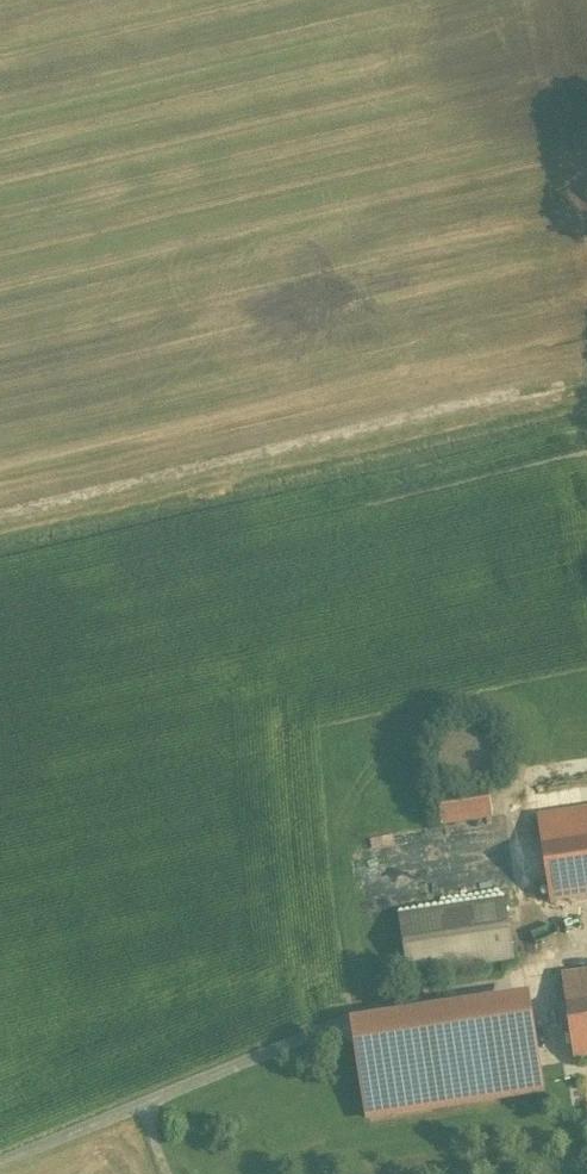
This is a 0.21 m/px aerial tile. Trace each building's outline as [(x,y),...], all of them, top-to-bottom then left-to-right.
[(493,817),(489,794),(439,803),(443,826),(493,817)] [(538,820),(551,906),(586,901),(586,813),(538,820)] [(505,903),(400,919),(409,979),(514,963),(505,903)] [(564,976),(568,1002),(572,1034),(576,1062),(586,1060),(586,973),(564,976)] [(355,1026),(358,1048),(530,1021),(527,999),(355,1026)] [(572,1034),(568,1002),(558,1003),(563,1036),(572,1034)] [(530,1021),(358,1048),(370,1120),(541,1094),(530,1021)]
